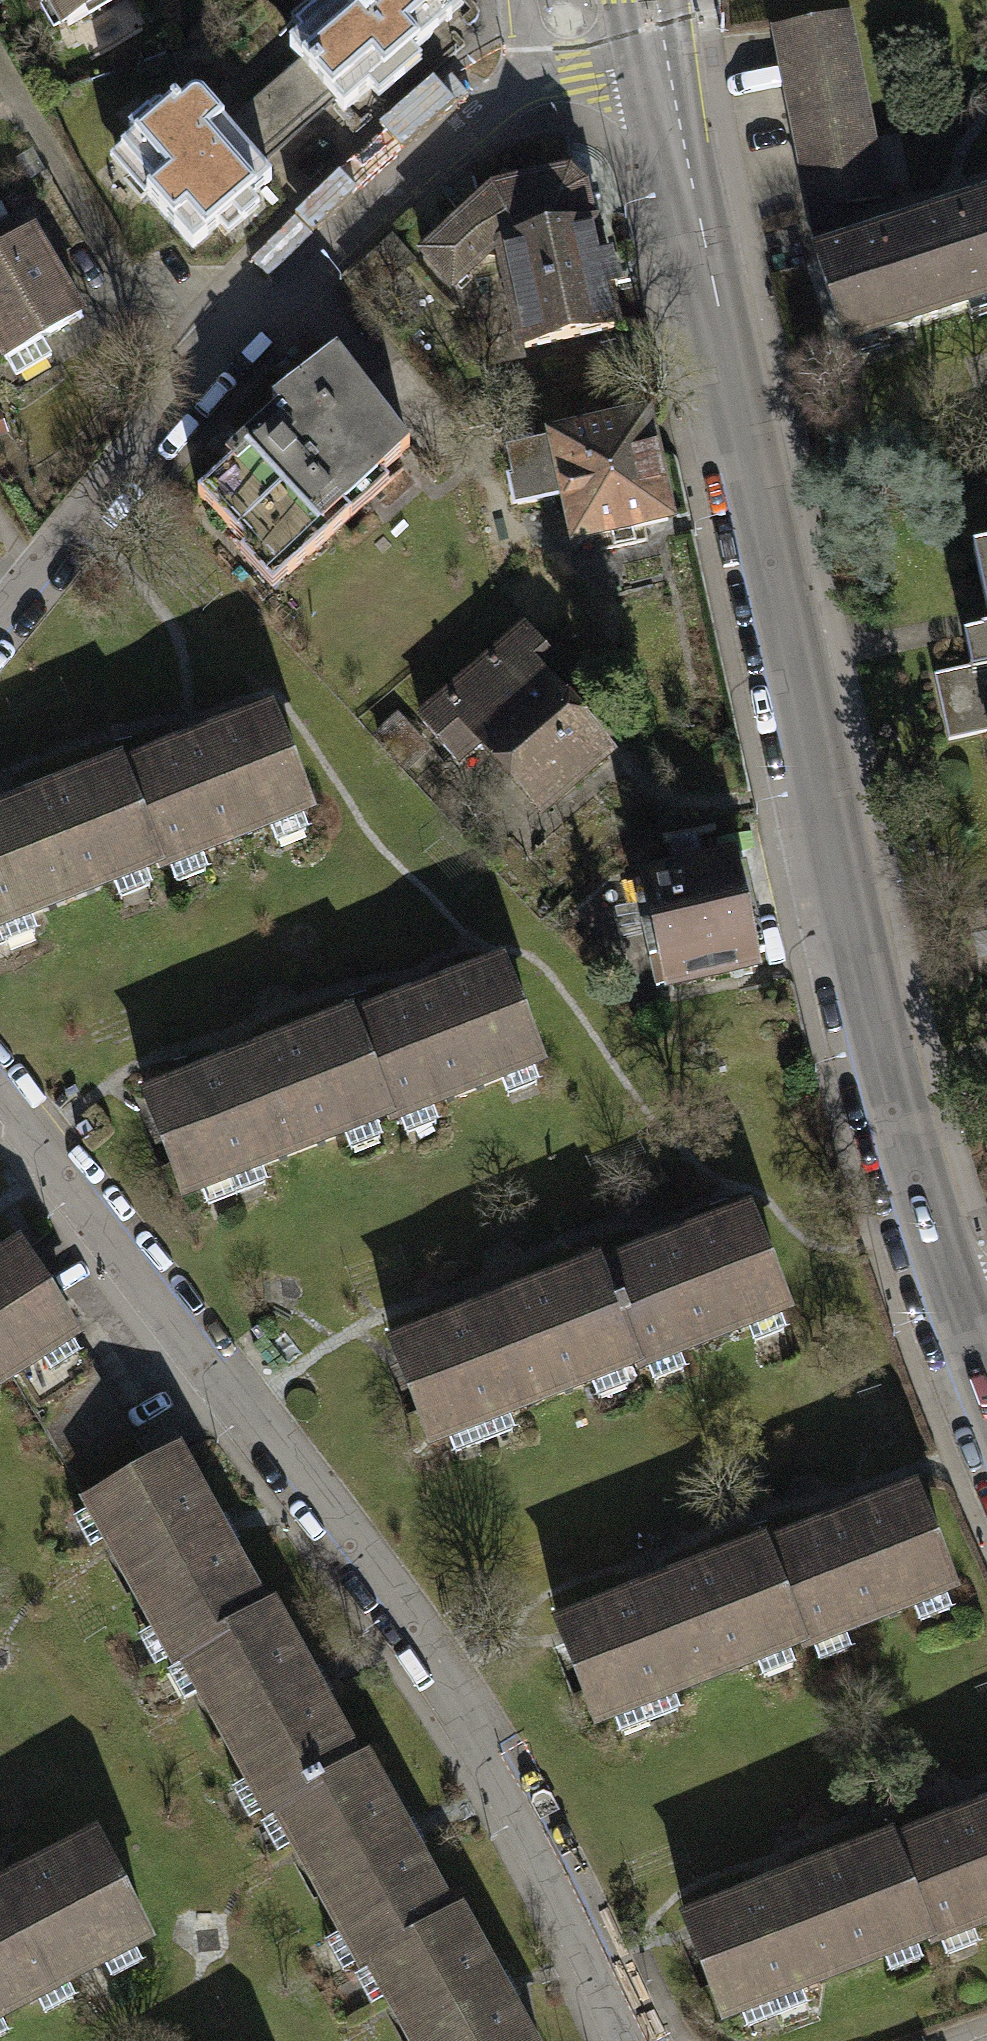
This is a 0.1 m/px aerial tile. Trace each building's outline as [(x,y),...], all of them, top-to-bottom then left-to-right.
[(66,23),(107,0),(53,0),(66,23)] [(288,47),(297,58),(330,96),(341,109),(367,86),(379,99),(418,65),(408,53),(461,7),(455,0),(345,0),(339,5),(334,0),(294,35),(298,39),(288,47)] [(879,195),(839,7),(766,22),(806,211),(879,195)] [(330,96),(297,58),(219,123),(250,159),(330,96)] [(131,139),(109,159),(140,199),(147,195),(187,247),(216,225),(226,236),(255,211),(245,198),(267,178),(250,159),(219,123),(198,99),(186,99),(164,111),(157,105),(123,131),(131,139)] [(452,221),(416,255),(443,288),(485,249),(493,248),(584,228),(574,187),(561,173),(455,196),(452,221)] [(811,242),(844,344),(986,298),(986,185),(811,242)] [(515,349),(606,330),(598,293),(609,291),(602,259),(591,262),(584,228),(493,248),(515,349)] [(0,247),(0,341),(10,357),(81,315),(30,229),(0,247)] [(247,453),(198,498),(249,551),(240,562),(268,595),(385,487),(377,479),(410,452),(375,408),(331,352),(264,404),(280,422),(247,453)] [(659,521),(638,422),(497,451),(509,506),(557,496),(566,540),(659,521)] [(970,551),(985,617),(986,627),(986,547),(970,551)] [(520,631),(415,721),(448,759),(474,736),(528,798),(557,773),(566,784),(596,759),(532,686),(552,669),(520,631)] [(931,672),(946,740),(986,731),(986,660),(931,672)] [(119,775),(154,859),(159,870),(307,809),(268,713),(119,775)] [(154,859),(119,775),(116,766),(0,814),(0,923),(154,859)] [(740,859),(635,880),(654,976),(759,955),(740,859)] [(500,968),(352,1027),(386,1113),(388,1120),(537,1061),(500,968)] [(180,1194),(386,1113),(352,1027),(348,1019),(143,1100),(180,1194)] [(750,1217),(602,1275),(635,1359),(638,1367),(786,1309),(750,1217)] [(0,1256),(0,1378),(13,1370),(65,1336),(72,1332),(18,1245),(0,1256)] [(427,1441),(635,1359),(602,1275),(598,1264),(389,1346),(427,1441)] [(146,1467),(65,1336),(13,1370),(91,1498),(146,1467)] [(173,1659),(181,1654),(263,1609),(174,1451),(146,1467),(91,1498),(85,1501),(173,1659)] [(912,1493),(766,1553),(800,1636),(804,1646),(950,1586),(912,1493)] [(596,1719),(800,1636),(766,1553),(762,1544),(558,1628),(596,1719)] [(269,1810),(276,1806),(356,1761),(269,1605),(263,1609),(181,1654),(269,1810)] [(362,1960),(368,1957),(449,1912),(362,1758),(356,1761),(276,1806),(362,1960)] [(894,1846),(929,1933),(932,1940),(986,1918),(986,1810),(894,1846)] [(139,1935),(88,1837),(0,1883),(0,2007),(139,1935)] [(722,2015),(929,1933),(894,1846),(891,1838),(684,1919),(722,2015)] [(449,1912),(368,1957),(415,2040),(529,2040),(455,1909),(449,1912)]
